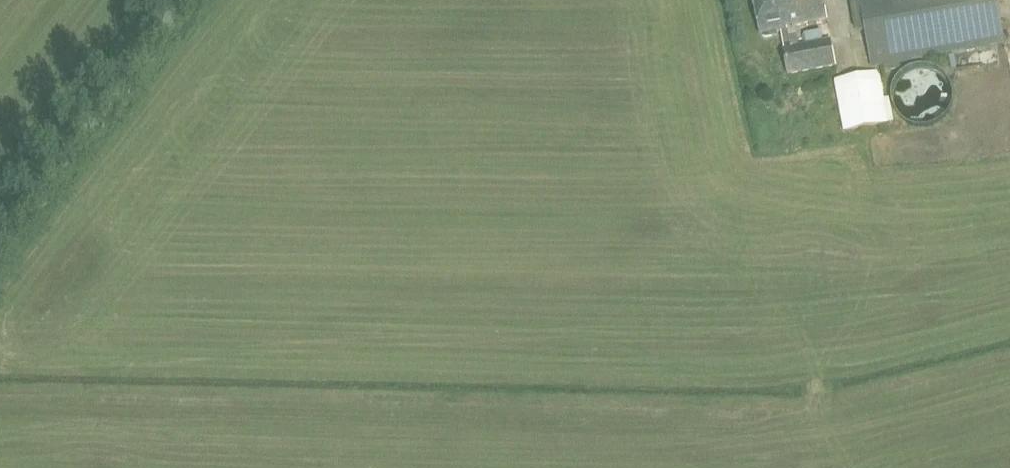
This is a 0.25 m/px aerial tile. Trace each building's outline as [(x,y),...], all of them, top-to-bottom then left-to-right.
[(833,40),(800,46),(797,27),(829,22),(825,0),(755,0),(762,36),(783,32),(786,50),(785,50),(789,76),(837,67),(833,40)] [(857,30),(866,28),(873,67),(1005,44),(997,0),(851,0),(857,30)] [(909,122),(911,123),(912,123),(916,124),(919,125),(924,125),(929,125),(931,124),(934,123),(937,122),(941,119),(944,117),(946,115),(948,113),(949,111),(951,106),(952,104),(952,102),(953,99),(953,98),(953,94),(953,90),(953,89),(952,86),(951,85),(950,83),(949,79),(947,76),(944,74),(941,71),(938,69),(935,68),(932,66),(931,66),(927,65),(925,65),(922,65),(919,66),(915,66),(913,67),(911,68),(909,69),(906,71),(903,73),(900,76),(898,79),(896,82),(895,84),(894,86),(894,88),(893,91),(893,93),(893,97),(893,98),(893,100),(894,103),(895,105),(896,108),(898,112),(900,114),(902,117),(905,119),(909,122)] [(847,130),(887,123),(878,74),(838,81),(847,130)]
